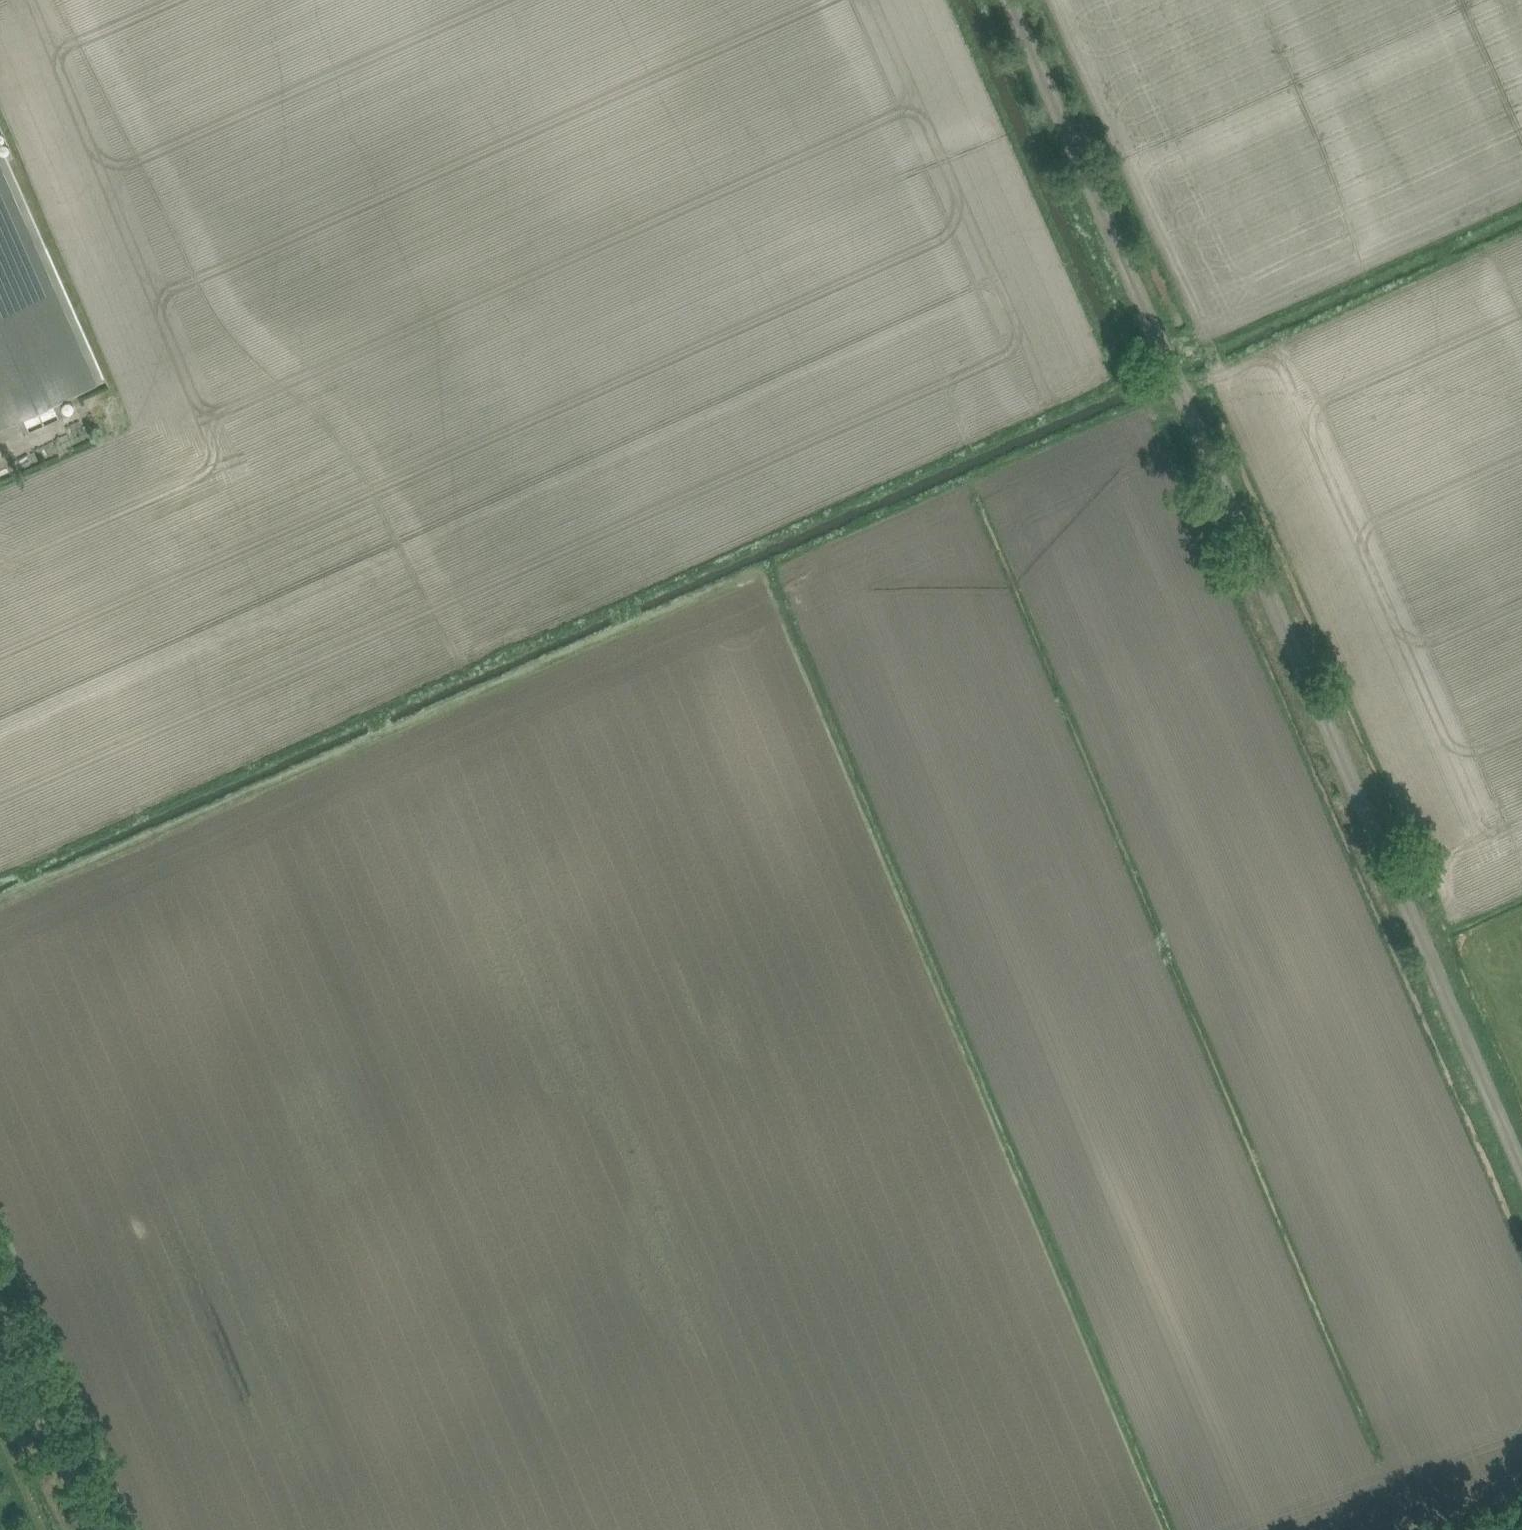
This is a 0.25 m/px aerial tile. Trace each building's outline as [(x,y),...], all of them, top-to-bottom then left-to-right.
[(58,400),(97,383),(0,164),(0,426),(18,418),(24,433),(64,416),(58,400)]
